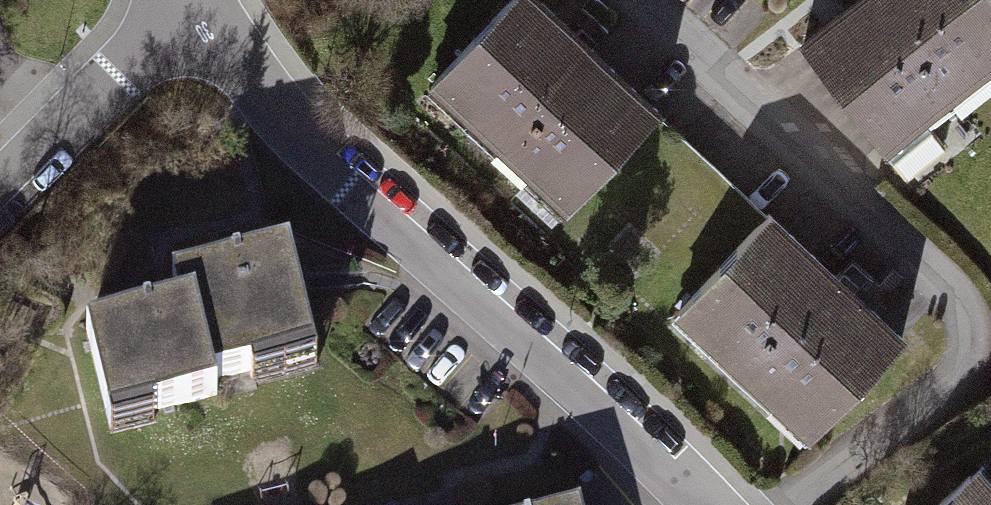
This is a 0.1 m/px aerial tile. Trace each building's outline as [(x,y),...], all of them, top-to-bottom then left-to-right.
[(433,84),(566,211),(662,112),(546,0),(515,0),(433,84)] [(891,149),(990,74),(990,0),(852,0),(805,35),(891,149)] [(769,211),(674,317),(809,438),(905,333),(769,211)] [(96,327),(116,416),(225,392),(221,373),(323,351),(307,281),(300,252),(180,279),(186,307),(96,327)] [(938,504),(990,504),(990,474),(982,465),(938,504)] [(573,495),(531,504),(575,504),(573,495)]
